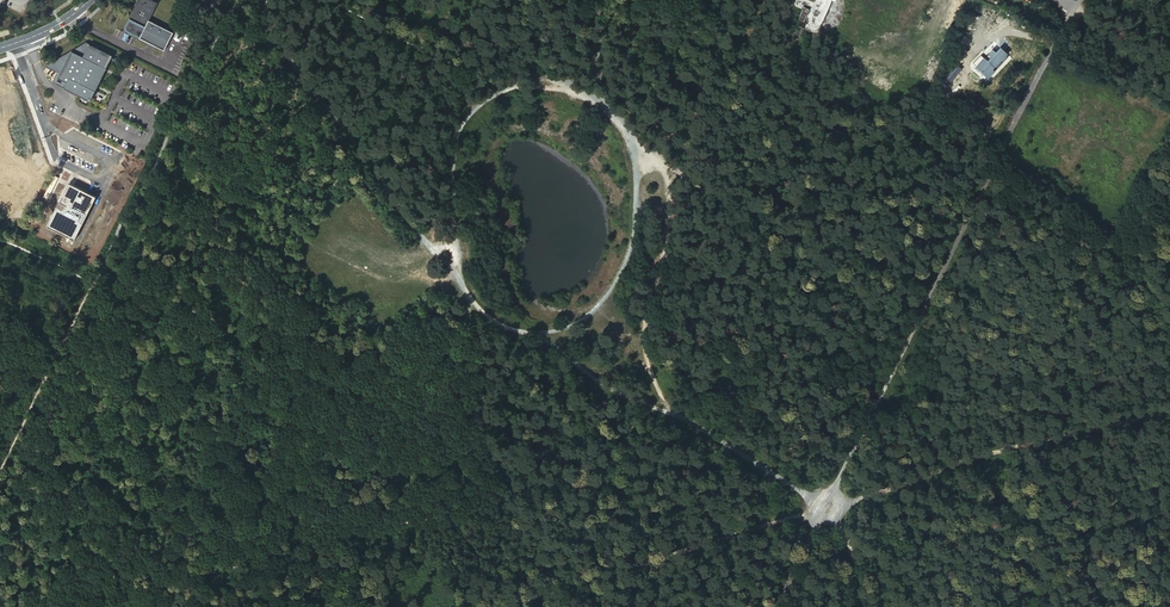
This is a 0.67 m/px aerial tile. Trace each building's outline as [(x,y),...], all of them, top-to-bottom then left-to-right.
[(152,0),(136,0),(124,24),(124,26),(125,29),(127,31),(162,49),(171,32),(146,20),(156,2),(152,0)] [(805,28),(818,33),(831,0),(835,1),(836,0),(795,0),(793,6),(802,9),(799,19),(805,22),(807,17),(809,18),(805,28)] [(793,6),(788,17),(804,24),(799,36),(801,37),(805,28),(809,18),(807,17),(805,22),(799,19),(802,9),(793,6)] [(84,42),(43,65),(56,71),(51,82),(59,86),(90,101),(112,56),(84,42)] [(993,56),(988,52),(978,64),(988,73),(1003,55),(998,50),(993,56)] [(955,79),(963,63),(954,59),(946,75),(955,79)] [(95,198),(68,184),(46,228),(73,241),(95,198)]
